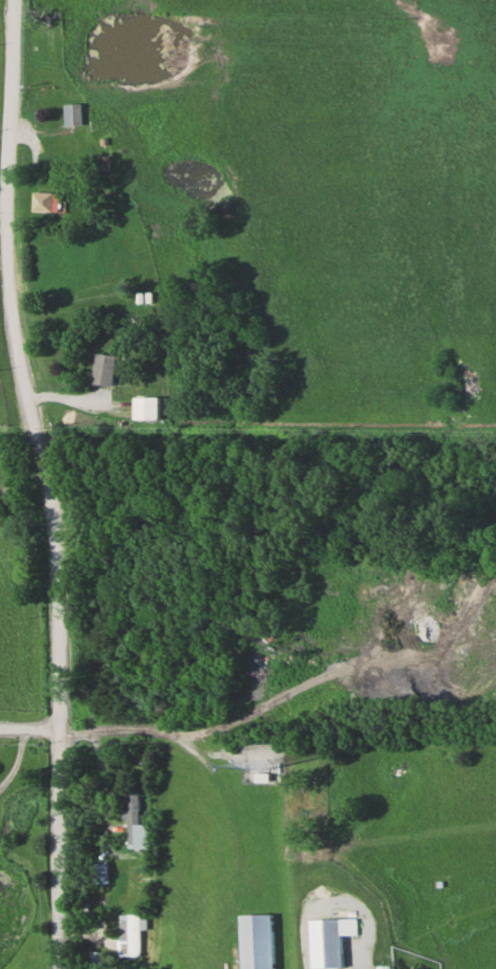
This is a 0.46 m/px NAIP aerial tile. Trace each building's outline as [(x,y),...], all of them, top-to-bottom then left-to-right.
[(83,103),(63,103),(63,125),(83,125),(83,103)] [(111,170),(110,156),(97,157),(98,171),(111,170)] [(33,211),(61,211),(61,191),(33,191),(33,211)] [(119,354),(98,352),(95,383),(116,385),(119,354)] [(137,396),(137,419),(162,419),(162,396),(137,396)] [(148,823),(140,823),(140,791),(129,791),(129,847),(148,847),(148,823)] [(110,863),(95,863),(95,882),(110,882),(110,863)] [(142,914),(121,914),(121,956),(142,956),(142,914)] [(242,914),(242,968),(273,968),(272,914),(242,914)] [(357,935),(357,918),(311,919),(312,968),(343,968),(343,935),(357,935)]
